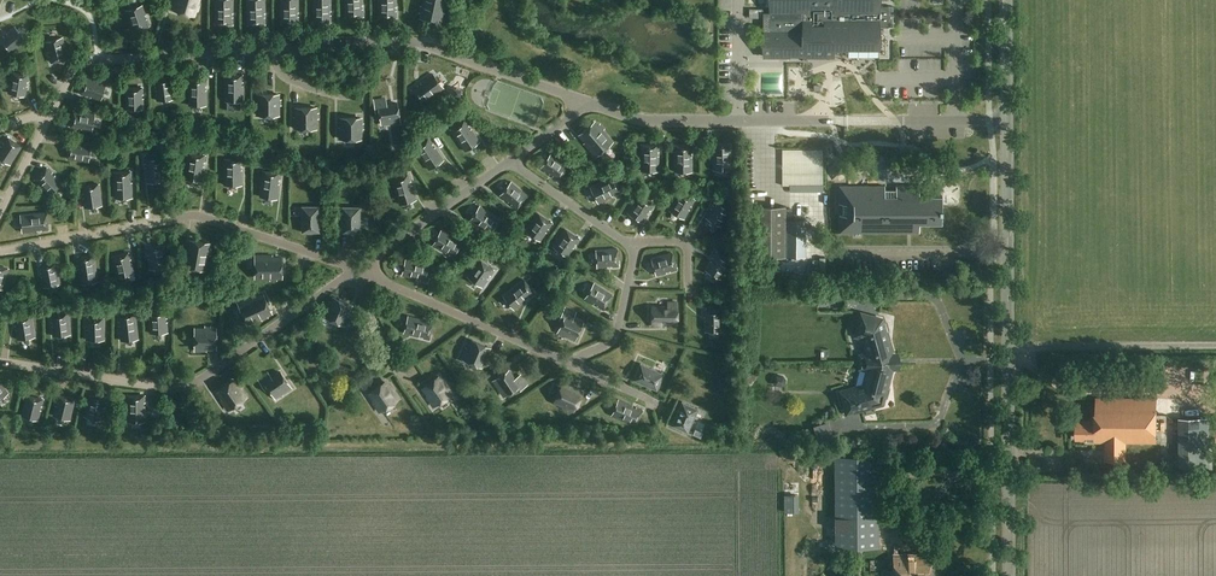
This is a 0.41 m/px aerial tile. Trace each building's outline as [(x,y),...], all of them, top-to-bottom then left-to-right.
[(178,12),(178,13),(190,16),(190,15),(195,17),(197,11),(199,12),(201,5),(199,4),(201,0),(174,0),(175,1),(172,10),(178,12)] [(232,14),(234,14),(234,0),(216,0),(216,24),(233,24),(234,17),(232,17),(232,14)] [(264,18),(264,14),(266,14),(265,0),(248,0),(248,25),(266,24),(266,18),(264,18)] [(281,24),(299,24),(299,17),(298,17),(298,13),(299,13),(299,0),(281,0),(281,24)] [(331,22),(331,16),(330,16),(330,12),(331,12),(332,0),(314,0),(314,22),(331,22)] [(363,16),(363,10),(362,10),(362,6),(363,6),(363,0),(345,0),(346,17),(363,16)] [(397,7),(397,0),(379,0),(379,18),(397,18),(397,11),(395,11),(395,7),(397,7)] [(446,2),(446,0),(424,0),(424,2),(422,1),(419,17),(440,22),(443,7),(445,7),(446,2)] [(731,0),(720,0),(720,29),(731,29),(731,0)] [(770,13),(764,13),(764,23),(764,25),(764,40),(764,46),(764,56),(783,56),(809,56),(814,56),(835,57),(835,47),(842,47),(862,47),(879,47),(879,38),(879,30),(879,27),(889,27),(889,6),(879,6),(879,0),(770,0),(770,13)] [(125,10),(132,32),(150,26),(143,5),(125,10)] [(919,14),(919,6),(909,6),(909,14),(919,14)] [(749,14),(749,23),(762,23),(762,14),(749,14)] [(0,39),(0,42),(10,54),(21,44),(20,43),(25,39),(15,27),(7,33),(8,35),(5,37),(4,36),(0,39)] [(43,41),(49,66),(71,60),(65,35),(43,41)] [(941,74),(941,62),(902,62),(902,73),(941,74)] [(8,93),(26,96),(27,86),(26,85),(26,82),(28,82),(29,75),(12,72),(8,93)] [(225,98),(242,101),(244,87),(242,87),(243,83),(245,83),(246,76),(229,74),(225,98)] [(445,89),(434,75),(423,83),(424,85),(421,87),(419,86),(414,90),(424,104),(445,89)] [(80,95),(101,101),(107,84),(85,77),(80,95)] [(155,80),(157,102),(175,100),(172,78),(155,80)] [(205,87),(207,87),(207,80),(189,79),(189,104),(206,105),(207,91),(205,91),(205,87)] [(761,99),(783,98),(783,80),(761,81),(761,99)] [(847,98),(848,80),(838,80),(837,98),(847,98)] [(125,88),(126,110),(144,110),(144,88),(125,88)] [(256,104),(256,116),(280,116),(280,105),(282,105),(282,99),(280,99),(280,93),(257,94),(257,103),(256,104)] [(387,105),(386,99),(374,100),(376,113),(380,112),(382,124),(400,121),(397,103),(387,105)] [(68,129),(94,134),(98,111),(72,107),(68,129)] [(316,113),(316,107),(297,108),(297,118),(295,118),(295,129),(316,129),(316,118),(318,118),(318,113),(316,113)] [(363,129),(363,123),(361,123),(361,118),(342,118),(342,128),(340,128),(340,139),(342,139),(361,139),(361,129),(363,129)] [(466,152),(481,143),(473,131),(471,132),(469,128),(471,127),(467,122),(452,131),(466,152)] [(600,127),(596,123),(581,136),(588,143),(586,144),(597,157),(614,143),(604,131),(605,130),(601,126),(600,127)] [(7,137),(4,143),(5,144),(3,147),(1,146),(0,148),(0,157),(11,164),(22,146),(7,137)] [(68,139),(65,161),(91,166),(94,143),(68,139)] [(431,146),(433,145),(429,139),(414,149),(428,170),(443,160),(435,148),(433,150),(431,146)] [(712,170),(730,170),(730,155),(729,155),(729,151),(730,151),(730,144),(712,144),(712,170)] [(658,156),(658,152),(659,152),(659,145),(642,145),(641,171),(659,171),(659,156),(658,156)] [(692,152),(692,146),(675,145),(674,171),(691,171),(692,156),(690,156),(691,152),(692,152)] [(825,149),(783,149),(783,187),(825,187),(825,149)] [(146,167),(148,182),(165,180),(162,154),(144,157),(145,163),(147,163),(148,167),(146,167)] [(185,178),(203,181),(205,167),(203,167),(203,163),(205,163),(207,156),(189,154),(185,178)] [(552,154),(542,169),(550,174),(551,173),(554,176),(553,177),(559,181),(569,166),(552,154)] [(225,185),(243,185),(243,170),(241,171),(241,167),(243,167),(243,160),(225,160),(225,185)] [(53,173),(48,168),(35,180),(50,195),(62,183),(55,175),(54,177),(51,174),(53,173)] [(114,172),(115,198),(133,197),(132,182),(130,182),(130,178),(132,178),(132,172),(114,172)] [(278,199),(280,185),(278,185),(279,181),(281,181),(282,174),(264,172),(261,197),(278,199)] [(412,186),(409,186),(408,183),(410,182),(408,175),(392,181),(399,205),(416,199),(412,186)] [(593,189),(600,204),(614,198),(613,197),(617,195),(617,196),(624,193),(616,177),(593,189)] [(513,183),(502,197),(510,203),(511,202),(514,205),(513,206),(518,210),(529,196),(513,183)] [(83,198),(85,208),(102,205),(99,184),(82,187),(83,194),(84,193),(85,197),(83,198)] [(839,219),(839,232),(905,232),(919,232),(919,228),(919,224),(919,223),(925,223),(938,223),(941,223),(941,195),(938,195),(925,195),(919,195),(919,186),(902,186),(896,186),(896,189),(884,189),(884,186),(839,186),(839,203),(842,203),(842,214),(839,214),(839,219)] [(670,211),(685,220),(691,211),(689,210),(691,207),(693,207),(696,202),(681,193),(670,211)] [(629,214),(644,223),(650,215),(649,214),(651,211),(652,211),(656,206),(641,196),(629,214)] [(760,197),(750,197),(750,205),(760,204),(760,197)] [(707,218),(723,227),(728,218),(726,217),(728,214),(730,214),(733,208),(717,200),(707,218)] [(302,232),(320,232),(320,206),(302,206),(302,232)] [(786,257),(787,206),(756,206),(756,257),(786,257)] [(360,233),(360,207),(343,207),(342,233),(360,233)] [(481,207),(472,222),(484,230),(485,229),(488,231),(487,232),(493,236),(503,221),(481,207)] [(47,212),(21,215),(23,232),(38,231),(38,229),(41,229),(42,230),(48,230),(47,212)] [(526,231),(541,242),(547,233),(546,233),(548,229),(549,230),(553,225),(539,214),(526,231)] [(580,239),(565,229),(553,247),(568,257),(574,248),(573,247),(575,244),(576,245),(580,239)] [(443,230),(434,245),(447,253),(448,252),(451,254),(451,255),(456,258),(465,243),(443,230)] [(209,249),(210,244),(190,240),(189,250),(187,249),(184,266),(205,270),(208,254),(210,255),(211,249),(209,249)] [(150,254),(150,258),(148,258),(149,268),(167,267),(165,246),(147,247),(148,254),(150,254)] [(617,249),(596,250),(597,268),(608,267),(607,266),(611,266),(611,267),(618,267),(617,249)] [(707,270),(722,279),(727,270),(725,269),(727,266),(729,267),(732,261),(717,252),(707,270)] [(129,253),(112,257),(118,277),(135,273),(132,263),(130,264),(129,260),(131,259),(129,253)] [(653,259),(658,276),(668,273),(668,272),(671,271),(672,272),(678,271),(674,254),(653,259)] [(94,255),(77,258),(78,265),(80,264),(80,268),(79,268),(81,283),(98,281),(94,255)] [(272,256),(255,256),(255,277),(270,278),(270,279),(276,279),(276,278),(281,278),(282,258),(272,258),(272,256)] [(406,259),(402,276),(417,280),(417,279),(421,280),(421,281),(427,283),(432,265),(406,259)] [(490,275),(494,270),(480,260),(468,276),(482,286),(488,279),(487,278),(489,274),(490,275)] [(57,263),(39,266),(41,273),(42,272),(43,276),(41,277),(43,287),(61,283),(57,263)] [(3,289),(9,269),(0,266),(0,288),(3,289)] [(527,301),(526,300),(530,298),(530,299),(536,294),(525,281),(505,296),(515,310),(527,301)] [(595,304),(596,303),(599,305),(598,306),(604,310),(613,295),(595,284),(586,299),(595,304)] [(819,289),(819,303),(826,303),(834,297),(834,289),(819,289)] [(267,315),(272,313),(264,295),(255,299),(254,297),(239,304),(248,323),(262,317),(262,319),(268,316),(267,315)] [(351,305),(334,297),(332,302),(330,301),(328,307),(330,308),(325,317),(343,324),(345,325),(349,315),(347,314),(351,305)] [(677,321),(677,303),(668,302),(668,307),(652,307),(652,321),(677,321)] [(576,339),(583,323),(573,319),(576,313),(565,308),(560,320),(563,321),(560,328),(568,332),(566,335),(576,339)] [(151,333),(168,332),(167,322),(166,322),(166,318),(167,318),(167,311),(149,312),(151,333)] [(723,332),(723,311),(705,311),(705,318),(707,318),(707,322),(705,322),(705,332),(723,332)] [(53,336),(71,334),(68,313),(51,315),(52,322),(53,322),(54,326),(52,326),(53,336)] [(121,340),(139,339),(136,313),(118,315),(119,322),(121,321),(121,325),(120,326),(121,340)] [(892,354),(887,333),(887,332),(885,325),(884,325),(882,319),(861,313),(855,336),(866,338),(867,345),(866,346),(867,353),(860,355),(860,356),(861,355),(862,367),(861,367),(860,368),(867,371),(866,376),(867,378),(866,384),(841,391),(847,414),(863,409),(862,407),(874,404),(874,406),(883,404),(884,398),(885,398),(888,390),(887,389),(892,368),(898,368),(899,365),(899,357),(898,354),(892,354)] [(16,329),(18,339),(35,337),(32,316),(14,319),(15,325),(17,325),(18,329),(16,329)] [(429,340),(433,322),(409,316),(404,333),(418,337),(419,335),(422,336),(422,338),(429,340)] [(87,340),(105,339),(104,318),(87,319),(87,326),(88,326),(88,329),(87,330),(87,340)] [(211,329),(211,327),(205,327),(205,329),(195,329),(195,348),(195,350),(206,350),(206,348),(216,348),(216,329),(211,329)] [(488,352),(490,347),(472,340),(468,349),(466,348),(462,358),(481,367),(485,358),(487,358),(490,353),(488,352)] [(657,390),(664,374),(641,363),(634,380),(657,390)] [(515,379),(509,370),(494,380),(500,389),(503,386),(508,394),(514,389),(516,392),(527,385),(520,375),(515,379)] [(291,387),(281,372),(272,378),(268,373),(259,380),(266,390),(269,388),(275,398),(291,387)] [(442,381),(439,376),(424,387),(430,396),(428,397),(434,406),(451,393),(445,385),(447,384),(444,380),(442,381)] [(774,380),(773,384),(775,387),(783,388),(786,385),(786,381),(784,378),(777,377),(774,380)] [(237,385),(234,380),(218,391),(224,399),(222,400),(229,409),(246,397),(240,389),(242,388),(239,383),(237,385)] [(0,381),(0,399),(8,393),(0,381)] [(388,386),(385,382),(370,393),(376,401),(374,402),(380,411),(382,410),(397,400),(392,391),(393,390),(390,385),(388,386)] [(574,410),(582,393),(573,389),(574,387),(564,382),(563,384),(555,401),(564,405),(563,407),(568,410),(569,408),(574,410)] [(42,406),(44,399),(27,395),(22,416),(39,420),(41,410),(40,409),(41,406),(42,406)] [(72,413),(75,399),(58,395),(57,402),(58,402),(57,406),(56,405),(53,415),(69,419),(70,413),(72,413)] [(105,406),(107,400),(90,396),(85,416),(102,420),(104,410),(103,410),(104,406),(105,406)] [(145,402),(145,396),(128,396),(127,421),(145,421),(145,406),(144,406),(144,402),(145,402)] [(1156,442),(1157,398),(1096,398),(1096,421),(1076,421),(1076,438),(1086,438),(1086,442),(1105,442),(1105,460),(1126,460),(1126,442),(1156,442)] [(635,408),(631,407),(632,405),(618,399),(611,415),(635,426),(642,409),(636,407),(635,408)] [(688,432),(699,409),(682,402),(672,425),(688,432)] [(1179,417),(1179,465),(1209,465),(1209,417),(1179,417)] [(834,440),(829,422),(813,426),(819,444),(834,440)] [(696,430),(693,436),(700,439),(703,433),(696,430)] [(835,547),(879,547),(879,455),(835,455),(835,547)] [(1125,472),(1125,462),(1114,462),(1114,472),(1125,472)] [(930,560),(908,559),(908,558),(894,558),(894,570),(888,570),(888,575),(930,575),(930,560)]
